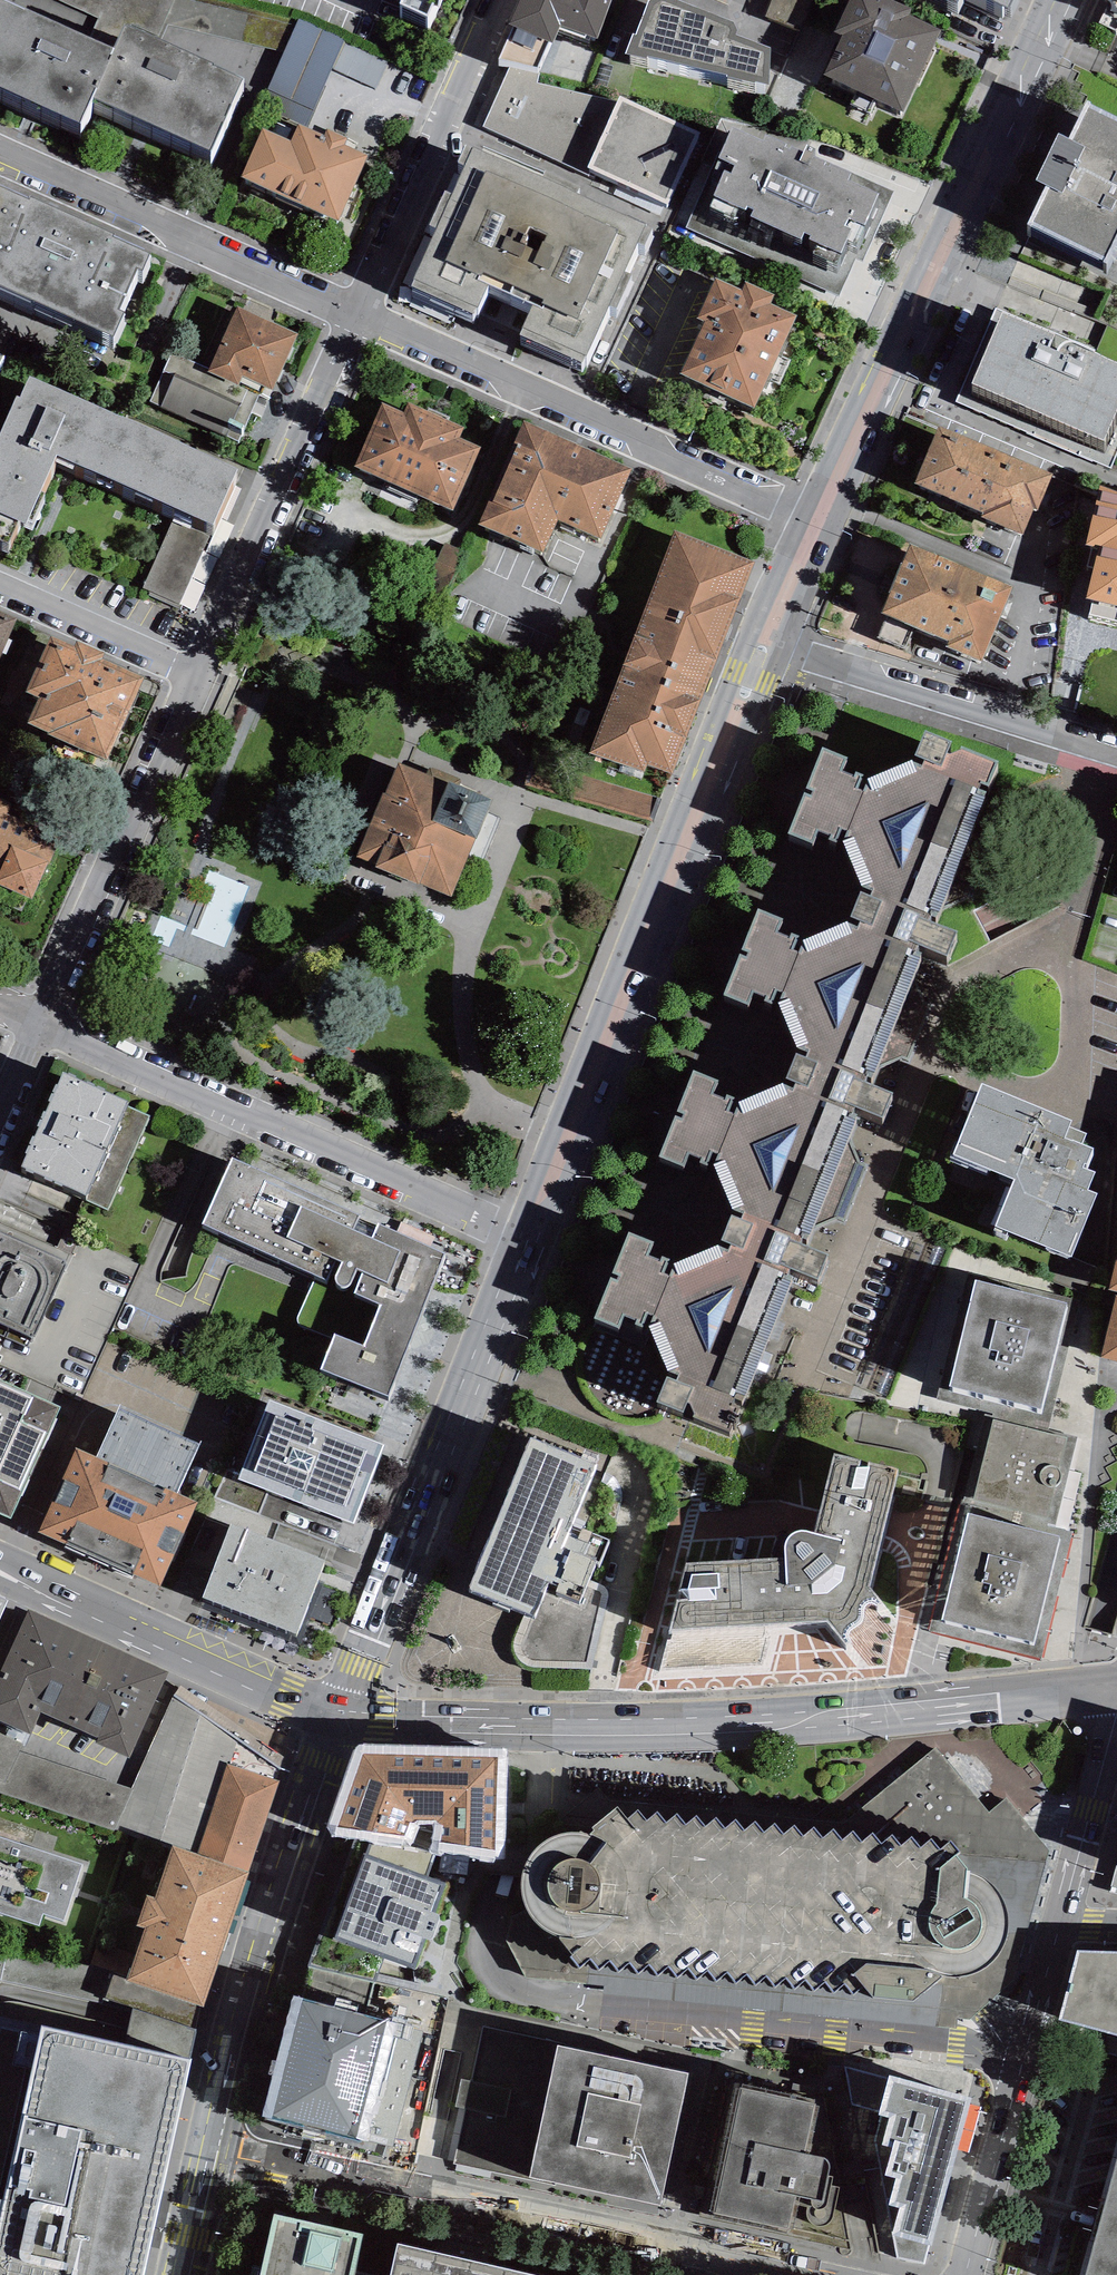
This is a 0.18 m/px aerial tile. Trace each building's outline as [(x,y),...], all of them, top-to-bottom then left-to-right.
[(399,53),(429,65),(455,0),(420,0),(399,53)] [(557,4),(547,0),(531,0),(508,49),(512,51),(497,80),(505,83),(536,91),(547,65),(553,69),(560,51),(597,63),(620,0),(559,0),(557,4)] [(766,16),(804,30),(815,0),(772,0),(766,16)] [(876,0),(853,0),(834,39),(843,43),(825,81),(902,117),(940,36),(909,21),(911,16),(876,0)] [(956,15),(959,6),(1009,27),(1020,0),(921,0),(956,15)] [(93,25),(98,13),(70,2),(65,13),(93,25)] [(660,4),(647,12),(637,45),(632,45),(625,65),(646,71),(647,67),(726,84),(726,88),(754,96),(756,93),(769,96),(770,59),(736,47),(738,41),(734,33),(660,4)] [(299,13),(272,83),(318,101),(334,62),(379,80),(388,56),(344,39),(347,32),(299,13)] [(0,47),(0,131),(81,167),(92,141),(113,97),(0,47)] [(124,72),(113,97),(92,141),(210,196),(242,126),(124,72)] [(505,83),(482,136),(589,183),(620,118),(621,112),(536,91),(505,83)] [(1085,112),(1067,150),(1057,145),(1035,192),(1044,196),(1025,236),(1106,275),(1116,252),(1116,127),(1085,112)] [(701,157),(620,118),(589,183),(587,188),(668,227),(701,157)] [(855,256),(880,203),(850,189),(853,184),(814,166),(817,159),(806,154),(803,161),(766,144),(764,150),(733,136),(718,168),(735,176),(731,183),(725,180),(707,217),(734,229),(740,217),(746,220),(747,217),(754,220),(751,226),(802,250),(805,243),(811,246),(810,249),(818,253),(813,264),(836,274),(847,252),(855,256)] [(291,171),(263,158),(241,205),(337,249),(367,186),(343,176),(347,169),(332,162),(328,169),(298,156),(291,171)] [(114,326),(124,302),(118,299),(136,257),(143,260),(151,243),(113,227),(115,223),(30,186),(29,190),(0,178),(0,276),(114,326)] [(542,218),(464,183),(457,199),(466,203),(453,232),(444,229),(429,261),(437,265),(411,324),(584,401),(609,344),(616,347),(632,313),(624,309),(637,280),(644,284),(653,265),(576,231),(579,224),(546,210),(542,218)] [(704,321),(680,375),(754,408),(795,317),(770,306),(774,296),(745,283),(741,292),(714,280),(697,318),(704,321)] [(236,302),(209,361),(242,375),(243,372),(274,386),(299,330),(236,302)] [(1002,325),(972,398),(1104,453),(1116,422),(1116,376),(1107,372),(1093,366),(1095,363),(1078,356),(1071,353),(1067,352),(1002,325)] [(259,390),(172,352),(150,401),(238,439),(259,390)] [(55,446),(79,391),(29,369),(20,388),(16,386),(0,422),(0,532),(8,536),(19,511),(27,514),(55,446)] [(237,459),(79,391),(55,446),(213,514),(237,459)] [(464,424),(407,397),(402,407),(385,399),(356,460),(453,505),(481,445),(459,435),(464,424)] [(632,463),(524,414),(477,517),(542,547),(558,513),(601,532),(632,463)] [(939,420),(915,477),(983,506),(981,512),(1024,530),(1035,505),(1038,506),(1054,468),(939,420)] [(1101,477),(1086,538),(1098,540),(1085,591),(1116,598),(1116,483),(1101,477)] [(750,557),(674,529),(593,747),(645,766),(648,758),(673,767),(750,557)] [(1014,579),(910,538),(882,608),(888,610),(878,635),(905,645),(914,622),(949,635),(947,641),(983,656),(1014,579)] [(0,606),(0,651),(16,614),(0,606)] [(105,646),(76,634),(73,640),(51,630),(26,685),(39,691),(28,716),(107,754),(144,672),(103,652),(105,646)] [(998,753),(925,721),(913,752),(867,770),(857,765),(854,768),(841,761),(845,749),(823,739),(788,825),(810,832),(817,819),(834,824),(829,830),(842,833),(862,879),(848,912),(804,930),(792,924),(790,929),(776,924),(782,909),(759,900),(726,986),(747,994),(755,982),(766,986),(764,991),(774,993),(796,1043),(786,1072),(739,1090),(728,1083),(726,1089),(712,1081),(719,1071),(695,1060),(660,1146),(682,1155),(689,1143),(702,1148),(699,1154),(714,1160),(732,1203),(718,1235),(675,1253),(663,1245),(660,1252),(645,1246),(651,1231),(629,1223),(595,1309),(617,1320),(623,1310),(636,1314),(651,1323),(669,1364),(657,1392),(730,1422),(799,1262),(820,1269),(829,1244),(806,1235),(862,1100),(886,1109),(893,1081),(870,1075),(924,938),(949,946),(958,923),(934,912),(998,753)] [(493,794),(399,755),(359,852),(453,891),(493,794)] [(0,795),(0,899),(20,908),(29,890),(32,891),(58,833),(8,810),(12,801),(0,795)] [(130,1094),(62,1064),(20,1160),(88,1190),(84,1199),(108,1210),(150,1115),(125,1104),(130,1094)] [(1071,1120),(980,1083),(951,1153),(1015,1179),(993,1231),(1007,1237),(1009,1233),(1070,1259),(1097,1194),(1087,1190),(1095,1173),(1085,1169),(1093,1149),(1081,1145),(1086,1134),(1068,1126),(1071,1120)] [(443,1245),(232,1151),(202,1217),(317,1267),(299,1312),(297,1318),(300,1321),(332,1334),(321,1363),(388,1389),(443,1245)] [(31,1328),(32,1326),(34,1327),(67,1255),(63,1253),(65,1250),(0,1221),(0,1314),(31,1328)] [(1068,1310),(976,1288),(949,1394),(1042,1416),(1068,1310)] [(1102,1351),(1116,1355),(1116,1290),(1102,1351)] [(0,1380),(0,1513),(11,1518),(61,1407),(0,1380)] [(270,1399),(239,1479),(353,1523),(384,1443),(270,1399)] [(97,1456),(76,1447),(39,1531),(160,1585),(197,1502),(177,1493),(199,1443),(118,1408),(97,1456)] [(1077,1440),(993,1419),(973,1500),(1057,1520),(1077,1440)] [(597,1468),(529,1441),(467,1594),(535,1621),(549,1586),(560,1590),(557,1596),(580,1605),(595,1567),(600,1569),(610,1545),(592,1538),(593,1536),(583,1531),(579,1542),(568,1537),(597,1468)] [(786,1549),(686,1554),(669,1622),(827,1612),(847,1635),(851,1632),(850,1629),(848,1626),(849,1621),(854,1619),(860,1614),(862,1612),(864,1606),(864,1600),(865,1596),(869,1594),(874,1594),(877,1598),(882,1595),(867,1577),(897,1459),(834,1443),(814,1524),(809,1522),(804,1522),(798,1522),(794,1523),(788,1527),(785,1531),(785,1536),(786,1549)] [(1061,1541),(969,1518),(942,1624),(1034,1647),(1061,1541)] [(325,1567),(230,1530),(202,1602),(298,1638),(325,1567)] [(41,1713),(98,1738),(96,1743),(130,1758),(169,1672),(28,1610),(0,1673),(0,1721),(31,1735),(41,1713)] [(237,1741),(173,1695),(132,1789),(117,1824),(172,1846),(197,1855),(227,1764),(230,1765),(237,1741)] [(0,1734),(0,1781),(1,1781),(0,1782),(0,1793),(114,1831),(117,1824),(132,1789),(20,1751),(23,1744),(0,1734)] [(498,1758),(363,1754),(337,1826),(375,1832),(405,1836),(411,1819),(437,1820),(438,1842),(495,1851),(498,1758)] [(230,1765),(227,1764),(197,1855),(250,1872),(279,1781),(230,1765)] [(594,1831),(591,1834),(587,1834),(583,1833),(573,1833),(564,1834),(552,1838),(542,1844),(535,1852),(529,1859),(525,1866),(522,1875),(522,1885),(522,1892),(522,1898),(524,1904),(527,1910),(535,1922),(543,1929),(552,1934),(559,1937),(573,1954),(570,1957),(580,1967),(591,1958),(599,1969),(611,1962),(619,1971),(629,1963),(639,1973),(649,1966),(658,1976),(668,1967),(677,1977),(688,1970),(698,1979),(708,1971),(715,1981),(727,1974),(735,1984),(747,1975),(756,1985),(767,1976),(775,1987),(788,1979),(795,1987),(805,1980),(813,1990),(826,1983),(834,1994),(846,1984),(854,1992),(862,1984),(873,1995),(912,1999),(942,1975),(955,1975),(966,1974),(980,1970),(991,1964),(998,1956),(1004,1944),(1006,1936),(1006,1919),(1005,1906),(1001,1898),(994,1889),(987,1884),(977,1878),(968,1874),(968,1867),(956,1855),(958,1850),(954,1841),(942,1851),(933,1838),(920,1847),(912,1836),(902,1847),(892,1835),(881,1844),(874,1832),(862,1843),(854,1831),(843,1839),(834,1829),(824,1839),(814,1827),(804,1836),(796,1825),(783,1832),(775,1822),(764,1831),(755,1822),(744,1829),(736,1818),(725,1826),(716,1818),(705,1826),(697,1814),(695,1816),(685,1823),(677,1813),(665,1823),(656,1813),(647,1820),(639,1809),(627,1818),(618,1805),(591,1828),(594,1831)] [(427,1876),(438,1842),(437,1820),(411,1819),(405,1836),(375,1832),(365,1854),(427,1876)] [(0,1838),(0,1913),(40,1926),(44,1914),(65,1920),(83,1865),(0,1838)] [(204,2007),(250,1872),(197,1855),(172,1846),(154,1899),(146,1896),(137,1924),(146,1927),(128,1980),(197,2004),(204,2007)] [(437,1914),(447,1883),(427,1876),(365,1854),(333,1938),(413,1969),(417,1967),(426,1939),(430,1940),(432,1940),(439,1920),(439,1916),(437,1914)] [(1076,1950),(1059,2021),(1116,2036),(1116,1951),(1076,1950)] [(189,2027),(197,2004),(128,1980),(112,1976),(103,1996),(133,2007),(189,2027)] [(388,2021),(294,1996),(262,2114),(356,2139),(388,2021)] [(198,2031),(189,2027),(133,2007),(124,2043),(190,2058),(198,2031)] [(190,2058),(124,2043),(41,2025),(39,2035),(0,2027),(0,2274),(142,2274),(190,2058)] [(465,2109),(454,2164),(555,2185),(556,2183),(661,2205),(688,2073),(557,2046),(558,2042),(482,2026),(470,2081),(461,2079),(455,2107),(465,2109)] [(972,2097),(889,2076),(878,2115),(882,2116),(874,2140),(898,2260),(925,2264),(972,2097)] [(815,2104),(740,2088),(713,2214),(788,2230),(794,2203),(807,2206),(807,2210),(808,2217),(810,2222),(813,2225),(818,2226),(822,2226),(827,2225),(830,2221),(832,2217),(839,2187),(831,2186),(833,2178),(828,2177),(829,2172),(829,2164),(826,2159),(805,2154),(815,2104)] [(1085,2274),(1116,2274),(1116,2154),(1085,2274)] [(273,2215),(260,2274),(354,2274),(363,2235),(273,2215)] [(398,2245),(391,2274),(536,2274),(398,2245)]
